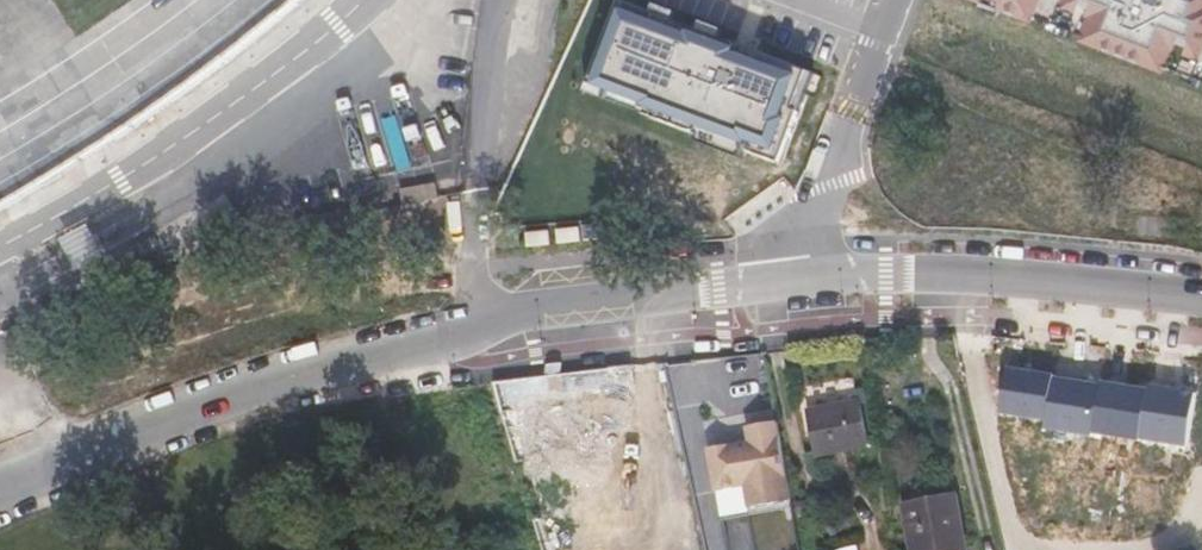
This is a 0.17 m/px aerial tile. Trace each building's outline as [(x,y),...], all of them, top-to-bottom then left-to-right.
[(804,70),(708,34),(687,26),(661,16),(640,8),(618,0),(608,0),(577,78),(632,99),(629,107),(769,158),(804,70)] [(664,8),(643,0),(640,8),(661,16),(664,8)] [(1035,20),(1037,14),(1086,33),(1084,38),(1106,47),(1108,41),(1146,56),(1144,61),(1166,70),(1168,64),(1201,77),(1201,0),(983,0),(1035,20)] [(1084,38),(1086,33),(1037,14),(1035,20),(1084,38)] [(711,25),(690,18),(687,26),(708,34),(711,25)] [(1146,56),(1108,41),(1106,47),(1144,61),(1146,56)] [(1168,64),(1166,70),(1201,84),(1201,77),(1168,64)] [(629,107),(632,99),(577,78),(574,87),(629,107)] [(443,196),(440,180),(417,184),(420,200),(426,199),(443,196)] [(614,235),(613,221),(593,223),(594,237),(614,235)] [(532,244),(530,224),(508,226),(510,246),(532,244)] [(592,238),(591,225),(568,227),(570,240),(592,238)] [(561,241),(560,229),(537,231),(538,244),(561,241)] [(497,378),(500,410),(522,408),(527,464),(556,461),(561,515),(546,516),(549,549),(585,549),(583,531),(650,525),(635,365),(497,378)] [(1053,378),(1054,375),(1011,368),(1003,415),(1045,422),(1053,378)] [(1099,386),(1053,378),(1045,422),(1044,428),(1090,436),(1091,433),(1099,386)] [(1099,386),(1091,433),(1141,440),(1148,390),(1100,382),(1099,386)] [(1148,390),(1141,440),(1186,447),(1194,394),(1149,387),(1148,390)] [(861,401),(808,411),(816,455),(869,445),(861,401)] [(750,509),(791,502),(777,423),(746,429),(749,444),(708,452),(716,493),(746,487),(750,509)] [(901,504),(910,549),(970,549),(960,494),(901,504)]
